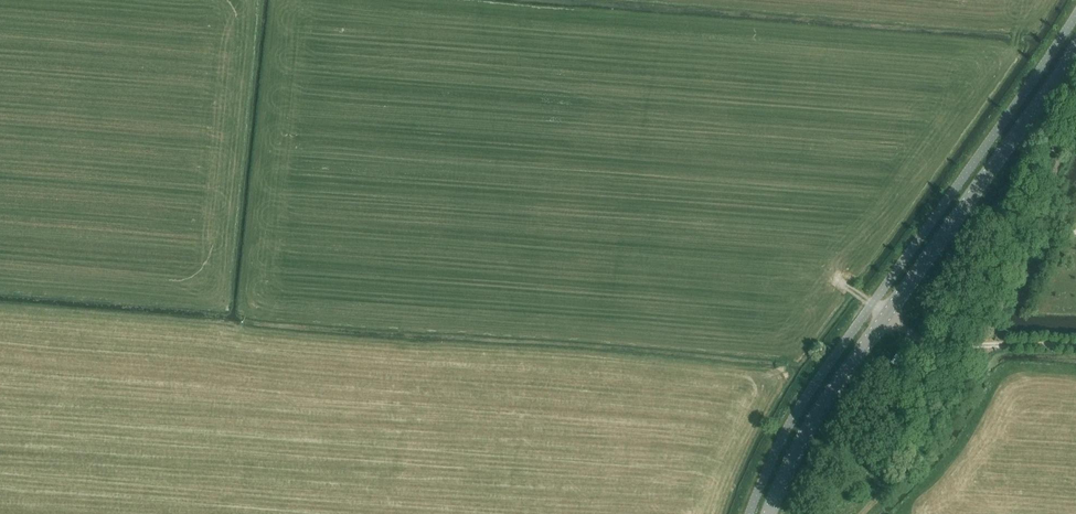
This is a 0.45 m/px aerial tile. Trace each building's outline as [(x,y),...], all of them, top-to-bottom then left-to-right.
[(896,366),(903,356),(898,352),(891,363),(896,366)]
